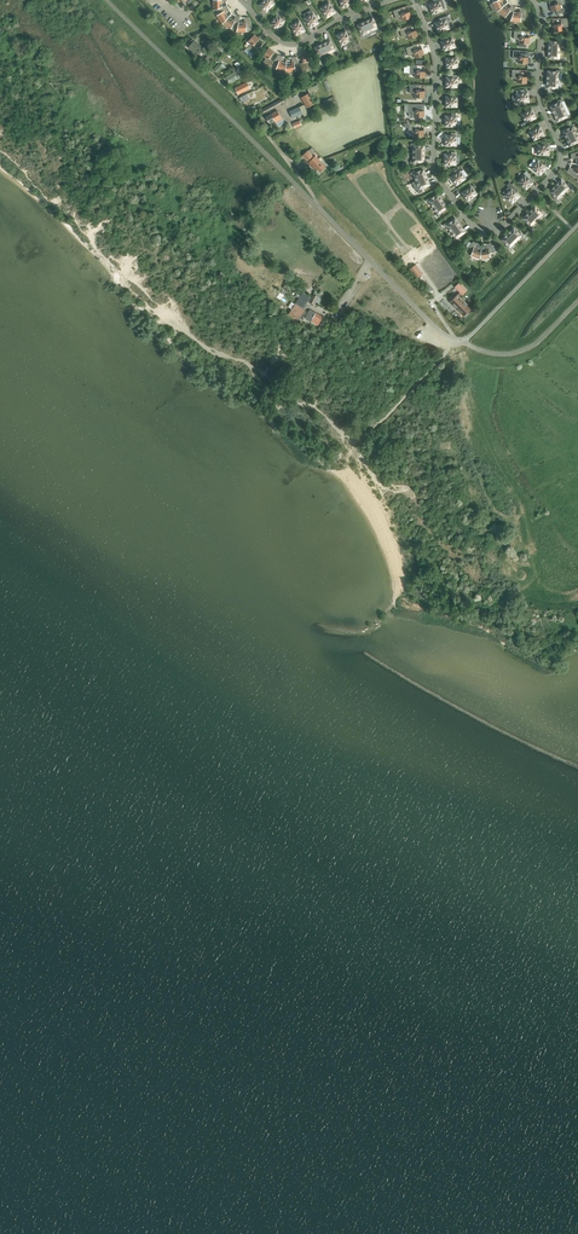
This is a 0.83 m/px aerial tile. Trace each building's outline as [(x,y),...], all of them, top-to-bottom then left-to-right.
[(214,10),(218,9),(220,8),(220,3),(221,3),(221,1),(227,1),(227,0),(213,0),(214,10)] [(260,5),(267,11),(273,3),(270,0),(265,0),(260,5)] [(430,5),(433,13),(442,10),(442,9),(445,8),(443,0),(433,0),(432,0),(433,4),(430,5)] [(490,5),(493,11),(496,10),(497,11),(502,8),(500,3),(502,2),(501,1),(503,0),(497,0),(493,2),(493,3),(490,5)] [(551,4),(550,4),(552,12),(562,8),(560,5),(565,3),(564,0),(549,0),(551,4)] [(329,3),(322,8),(327,16),(334,12),(329,3)] [(502,8),(497,11),(505,17),(508,14),(512,16),(512,15),(515,7),(512,5),(509,9),(509,10),(507,9),(506,10),(502,8)] [(221,13),(217,15),(222,24),(227,19),(224,15),(225,14),(224,13),(230,9),(227,6),(220,8),(218,9),(221,13)] [(408,6),(393,11),(396,19),(401,17),(402,21),(412,17),(408,6)] [(512,16),(510,21),(521,22),(521,17),(526,18),(525,8),(520,8),(520,13),(520,14),(518,14),(518,16),(512,15),(512,16)] [(313,14),(305,18),(310,27),(318,23),(313,14)] [(440,22),(436,23),(439,31),(448,28),(448,27),(452,26),(448,15),(439,19),(440,22)] [(227,19),(222,24),(231,29),(233,25),(238,27),(238,25),(240,18),(236,16),(233,21),(232,21),(231,22),(227,19)] [(277,16),(271,24),(278,29),(284,21),(277,16)] [(238,27),(236,32),(247,31),(247,27),(252,27),(249,17),(244,17),(245,24),(243,24),(243,25),(238,25),(238,27)] [(372,18),(365,22),(370,31),(376,28),(378,30),(380,29),(378,25),(376,26),(372,18)] [(568,18),(553,19),(553,31),(563,31),(563,27),(568,26),(568,18)] [(299,21),(291,25),(296,34),(304,30),(299,21)] [(365,22),(358,25),(362,32),(360,33),(362,38),(364,37),(363,34),(370,31),(365,22)] [(414,24),(400,29),(402,37),(407,35),(408,39),(418,36),(414,24)] [(514,31),(514,39),(519,39),(519,43),(519,46),(526,47),(527,44),(529,44),(530,31),(514,31)] [(345,32),(338,35),(342,44),(349,41),(350,43),(354,41),(351,35),(347,36),(345,32)] [(250,44),(247,48),(253,54),(256,51),(258,49),(254,45),(256,44),(255,43),(259,38),(254,34),(248,42),(250,44)] [(452,38),(442,42),(445,50),(454,47),(452,38)] [(193,39),(187,45),(189,46),(188,47),(197,55),(203,48),(193,39)] [(550,42),(549,49),(559,50),(560,42),(563,43),(563,40),(558,40),(558,42),(550,42)] [(330,41),(323,44),(327,53),(334,50),(335,53),(337,51),(335,47),(333,48),(330,41)] [(420,43),(406,48),(409,56),(414,54),(415,58),(424,54),(420,43)] [(323,44),(316,48),(319,55),(317,56),(319,60),(322,59),(320,56),(327,53),(323,44)] [(269,48),(263,56),(266,58),(263,62),(270,67),(273,63),(274,62),(270,59),(271,57),(270,56),(274,51),(269,48)] [(549,49),(549,57),(557,58),(557,60),(562,60),(562,58),(559,57),(559,50),(549,49)] [(513,50),(513,58),(518,59),(518,63),(531,63),(531,60),(528,59),(529,51),(513,50)] [(303,62),(299,64),(300,66),(302,71),(310,67),(308,62),(311,61),(307,52),(301,54),(304,59),(302,60),(303,62)] [(274,62),(273,63),(278,65),(276,69),(285,72),(286,66),(281,64),(281,63),(280,62),(283,56),(279,55),(274,62)] [(207,56),(204,60),(206,62),(209,64),(212,60),(207,56)] [(286,66),(285,72),(286,72),(296,71),(295,66),(300,66),(299,64),(296,57),(292,57),(292,64),(291,64),(291,65),(286,66)] [(457,58),(447,59),(447,67),(457,67),(457,58)] [(219,63),(213,69),(216,71),(217,72),(222,68),(223,70),(226,67),(222,63),(221,65),(219,63)] [(410,65),(410,73),(415,73),(415,77),(425,77),(425,65),(410,65)] [(230,77),(228,79),(230,83),(239,77),(235,71),(237,69),(236,67),(232,70),(234,72),(229,75),(230,77)] [(512,70),(512,78),(517,78),(517,82),(525,83),(525,85),(530,86),(530,80),(527,80),(527,71),(512,70)] [(548,72),(548,80),(558,80),(558,73),(561,73),(561,70),(556,70),(556,72),(548,72)] [(447,78),(447,86),(457,87),(457,78),(460,78),(460,75),(451,74),(451,78),(447,78)] [(548,80),(547,87),(555,88),(555,90),(560,90),(560,88),(557,87),(558,80),(548,80)] [(243,84),(235,88),(239,94),(251,88),(247,81),(245,82),(243,83),(243,84)] [(317,84),(307,89),(309,93),(319,88),(317,84)] [(425,85),(410,84),(410,93),(415,93),(415,97),(425,97),(425,85)] [(524,89),(517,91),(517,94),(518,102),(528,101),(527,92),(525,93),(524,89)] [(307,93),(301,97),(307,107),(313,104),(313,103),(310,98),(314,96),(312,92),(308,94),(307,93)] [(247,94),(239,98),(242,102),(250,98),(247,94)] [(334,96),(323,101),(324,103),(327,102),(328,105),(329,104),(330,105),(337,103),(334,96)] [(446,97),(446,106),(456,106),(456,97),(446,97)] [(284,98),(264,109),(265,111),(266,111),(267,112),(286,101),(284,98)] [(558,103),(551,106),(554,113),(563,109),(560,102),(563,101),(562,99),(557,101),(558,103)] [(405,104),(405,112),(409,112),(409,116),(414,116),(424,117),(424,104),(419,104),(409,104),(405,104)] [(300,106),(289,111),(291,114),(293,118),(303,113),(300,106)] [(563,109),(554,113),(558,120),(565,117),(566,119),(570,117),(569,115),(567,116),(563,109)] [(278,110),(266,117),(269,122),(274,119),(279,127),(285,123),(278,110)] [(531,110),(522,114),(526,122),(535,117),(531,110)] [(451,117),(446,117),(446,125),(456,125),(456,113),(451,113),(451,117)] [(571,127),(563,131),(567,138),(576,134),(573,127),(575,126),(574,123),(570,125),(571,127)] [(404,124),(404,127),(409,127),(409,132),(414,132),(414,136),(424,136),(424,124),(404,124)] [(540,127),(531,131),(534,139),(543,135),(540,127)] [(446,136),(445,144),(456,145),(456,132),(451,132),(451,136),(446,136)] [(567,138),(570,145),(577,142),(577,143),(577,139),(576,134),(567,138)] [(411,143),(411,146),(414,146),(414,153),(424,154),(424,146),(416,146),(416,143),(411,143)] [(538,145),(538,154),(548,154),(548,145),(538,145)] [(308,150),(302,155),(307,161),(313,156),(312,154),(315,151),(312,148),(308,151),(308,150)] [(413,161),(411,161),(411,163),(415,163),(415,161),(423,161),(424,154),(414,153),(413,161)] [(445,155),(445,164),(455,164),(455,163),(458,163),(459,156),(455,156),(455,155),(451,155),(445,155)] [(316,156),(309,162),(316,170),(317,168),(320,172),(326,166),(321,162),(324,159),(321,157),(319,159),(316,156)] [(534,159),(529,165),(533,167),(532,168),(540,174),(546,167),(538,161),(537,162),(534,159)] [(568,171),(575,178),(577,173),(577,167),(577,169),(576,168),(575,169),(570,167),(568,171)] [(415,171),(411,172),(411,175),(414,174),(417,181),(426,177),(423,170),(416,173),(415,171)] [(462,170),(452,177),(457,184),(465,178),(467,177),(462,170)] [(525,175),(519,181),(526,188),(532,182),(528,179),(531,176),(526,171),(523,174),(525,175)] [(426,177),(413,182),(415,189),(417,189),(418,191),(422,189),(422,187),(429,184),(426,177)] [(561,180),(556,186),(563,193),(568,187),(570,189),(572,188),(568,184),(567,186),(561,180)] [(508,187),(503,192),(506,195),(505,195),(512,202),(518,196),(515,193),(518,191),(509,182),(507,185),(508,187)] [(556,186),(550,191),(556,197),(554,199),(558,202),(560,200),(557,198),(563,193),(556,186)] [(471,187),(463,193),(468,200),(476,194),(471,187)] [(430,198),(426,200),(427,202),(430,201),(434,207),(442,201),(437,195),(431,199),(430,198)] [(442,201),(434,207),(438,213),(436,215),(437,217),(441,214),(440,212),(446,207),(442,201)] [(535,207),(529,212),(536,219),(542,214),(544,216),(545,214),(542,211),(541,212),(535,207)] [(529,212),(524,218),(530,224),(528,225),(531,229),(533,227),(531,225),(536,219),(529,212)] [(447,222),(443,225),(445,227),(447,225),(452,231),(460,226),(455,219),(449,224),(447,222)] [(460,226),(452,231),(456,237),(454,239),(455,241),(459,238),(458,237),(464,232),(460,226)] [(514,228),(508,234),(515,241),(520,236),(522,238),(524,236),(521,232),(519,234),(514,228)] [(508,234),(503,240),(508,245),(507,247),(510,250),(512,248),(510,246),(515,241),(508,234)] [(472,251),(471,255),(480,259),(481,259),(482,244),(473,241),(467,249),(472,251)] [(482,244),(481,259),(490,257),(490,253),(495,252),(491,243),(482,244)] [(416,278),(423,274),(416,264),(410,269),(416,278)] [(450,302),(464,316),(472,308),(460,297),(465,292),(457,284),(455,287),(460,292),(450,302)] [(314,294),(310,302),(313,304),(319,293),(315,291),(313,294),(314,294)] [(298,301),(289,314),(298,320),(300,316),(303,318),(307,313),(304,311),(304,310),(303,310),(311,297),(304,292),(298,301)] [(310,310),(305,318),(311,321),(318,325),(323,317),(316,313),(310,310)]
